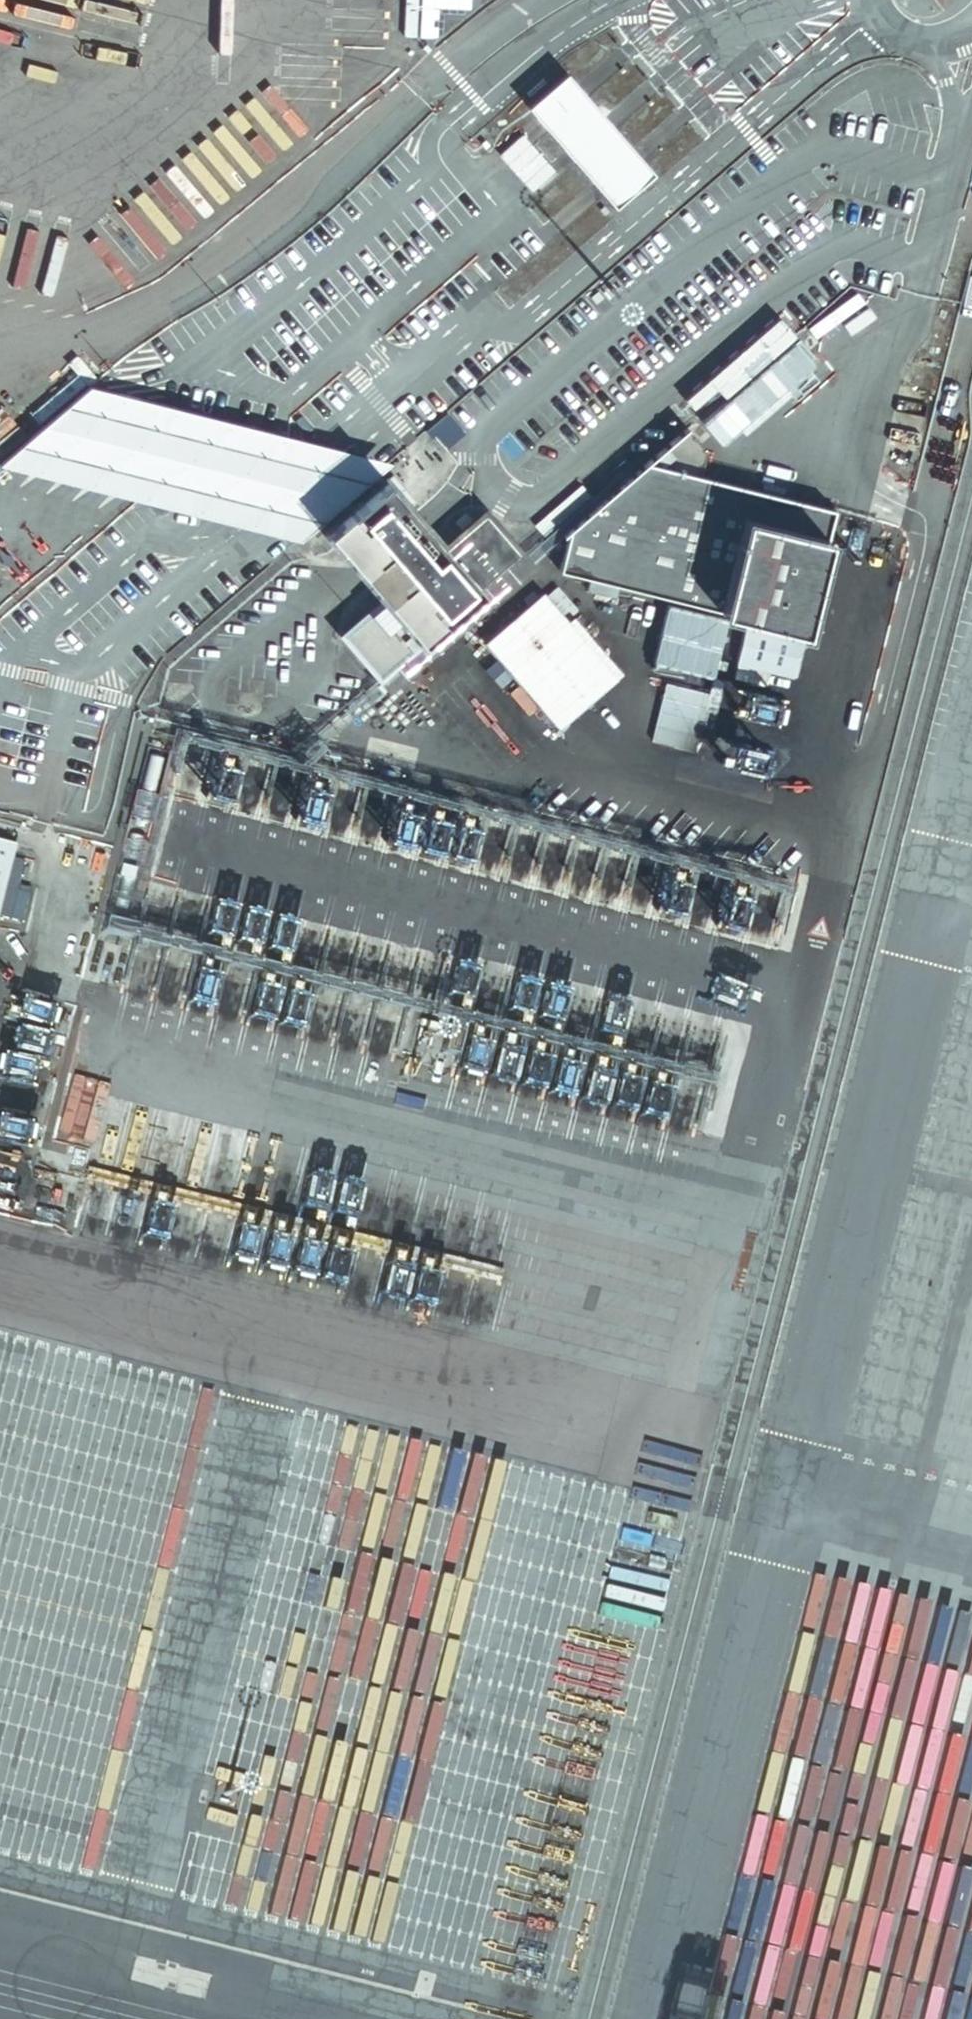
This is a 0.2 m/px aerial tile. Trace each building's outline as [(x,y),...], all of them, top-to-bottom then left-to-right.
[(572,79),(533,113),(620,214),(659,180),(572,79)] [(300,540),(390,462),(89,386),(0,463),(0,465),(300,540)] [(634,473),(569,529),(559,570),(720,610),(744,524),(825,542),(833,509),(717,481),(700,476),(706,453),(686,429),(688,428),(687,427),(634,473)] [(343,635),(379,677),(521,554),(485,513),(444,548),(425,526),(411,509),(385,480),(325,532),(350,561),(364,577),(384,600),(343,635)] [(535,525),(544,536),(590,496),(580,485),(535,525)] [(469,516),(465,512),(454,522),(458,526),(469,516)] [(825,542),(744,524),(720,610),(720,611),(803,632),(825,542)] [(567,622),(542,594),(485,643),(556,726),(621,671),(574,616),(567,622)]
